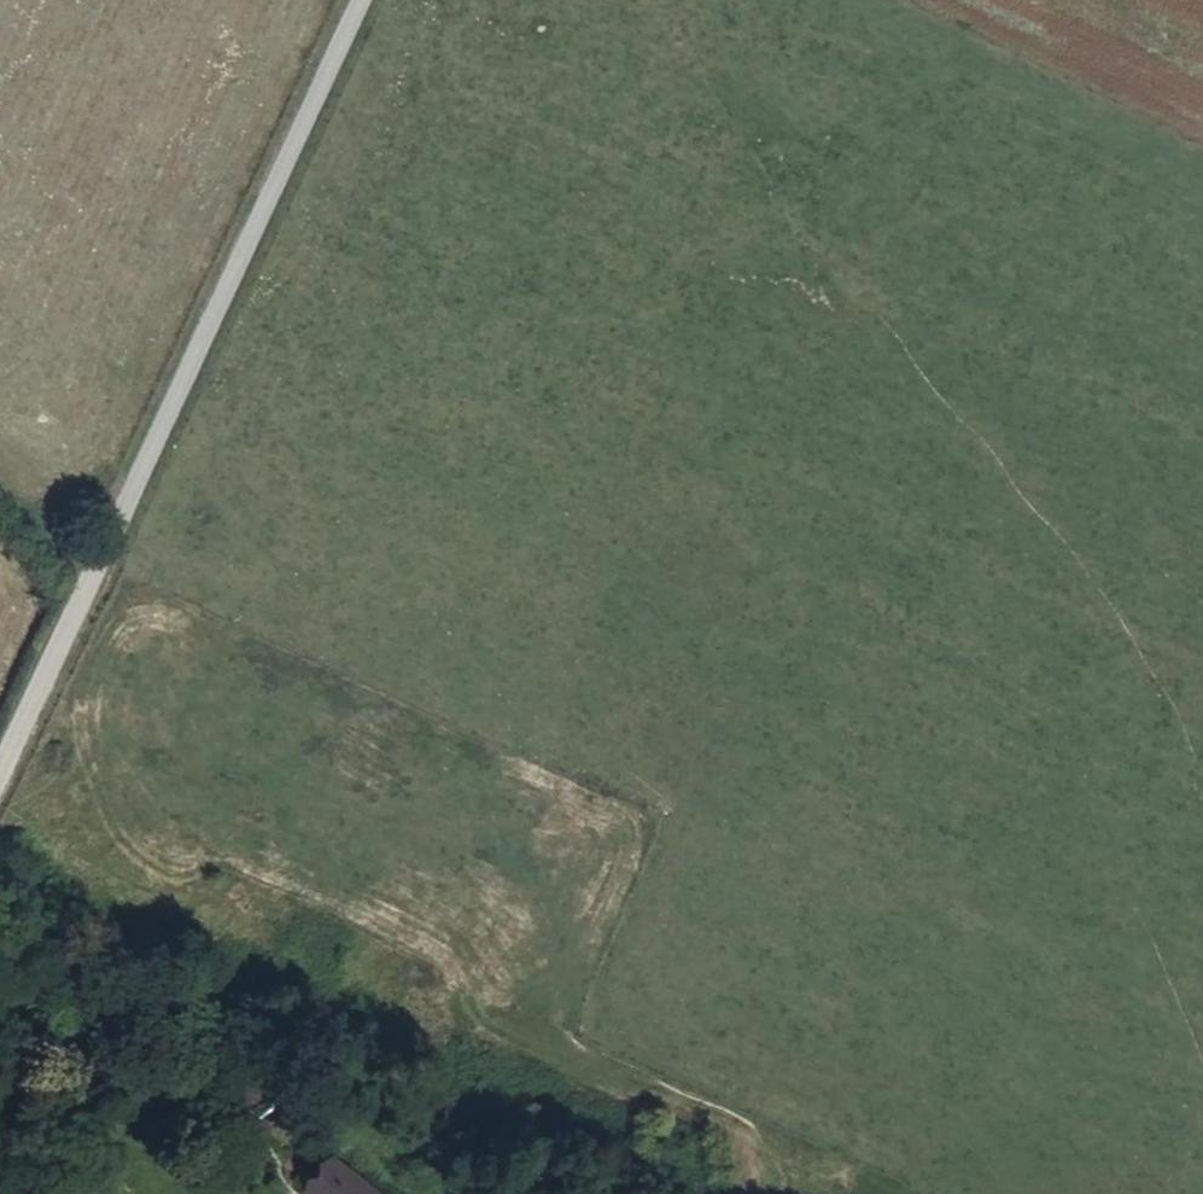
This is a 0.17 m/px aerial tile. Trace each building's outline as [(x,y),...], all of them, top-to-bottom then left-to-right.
[(314,1169),(294,1193),(349,1193),(314,1169)]
